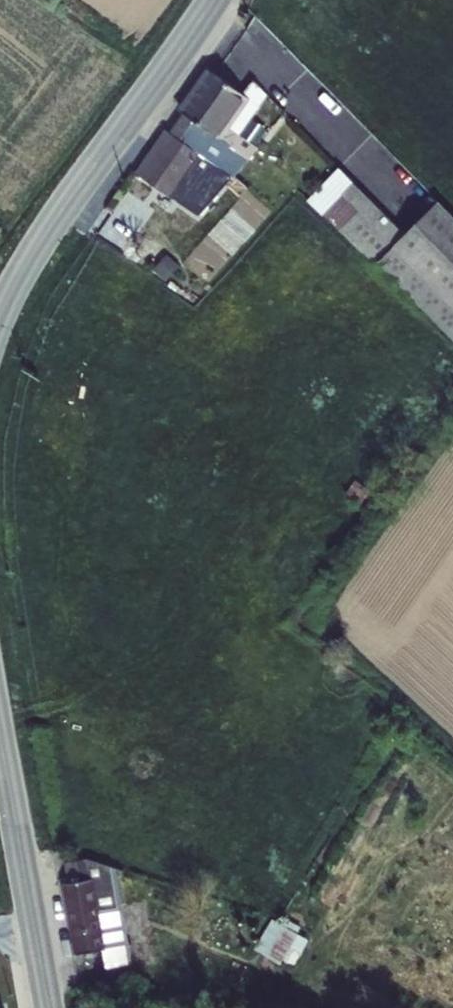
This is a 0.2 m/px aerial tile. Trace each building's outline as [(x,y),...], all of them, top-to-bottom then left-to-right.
[(170,126),(227,171),(231,167),(254,142),(236,127),(265,90),(251,74),(243,85),(209,64),(181,105),(184,108),(170,126)] [(170,126),(165,122),(133,163),(195,208),(227,171),(170,126)] [(431,199),(404,232),(333,165),(304,196),(452,350),(452,223),(431,199)] [(63,877),(74,946),(97,943),(99,961),(124,958),(110,860),(63,846),(66,874),(63,877)]
